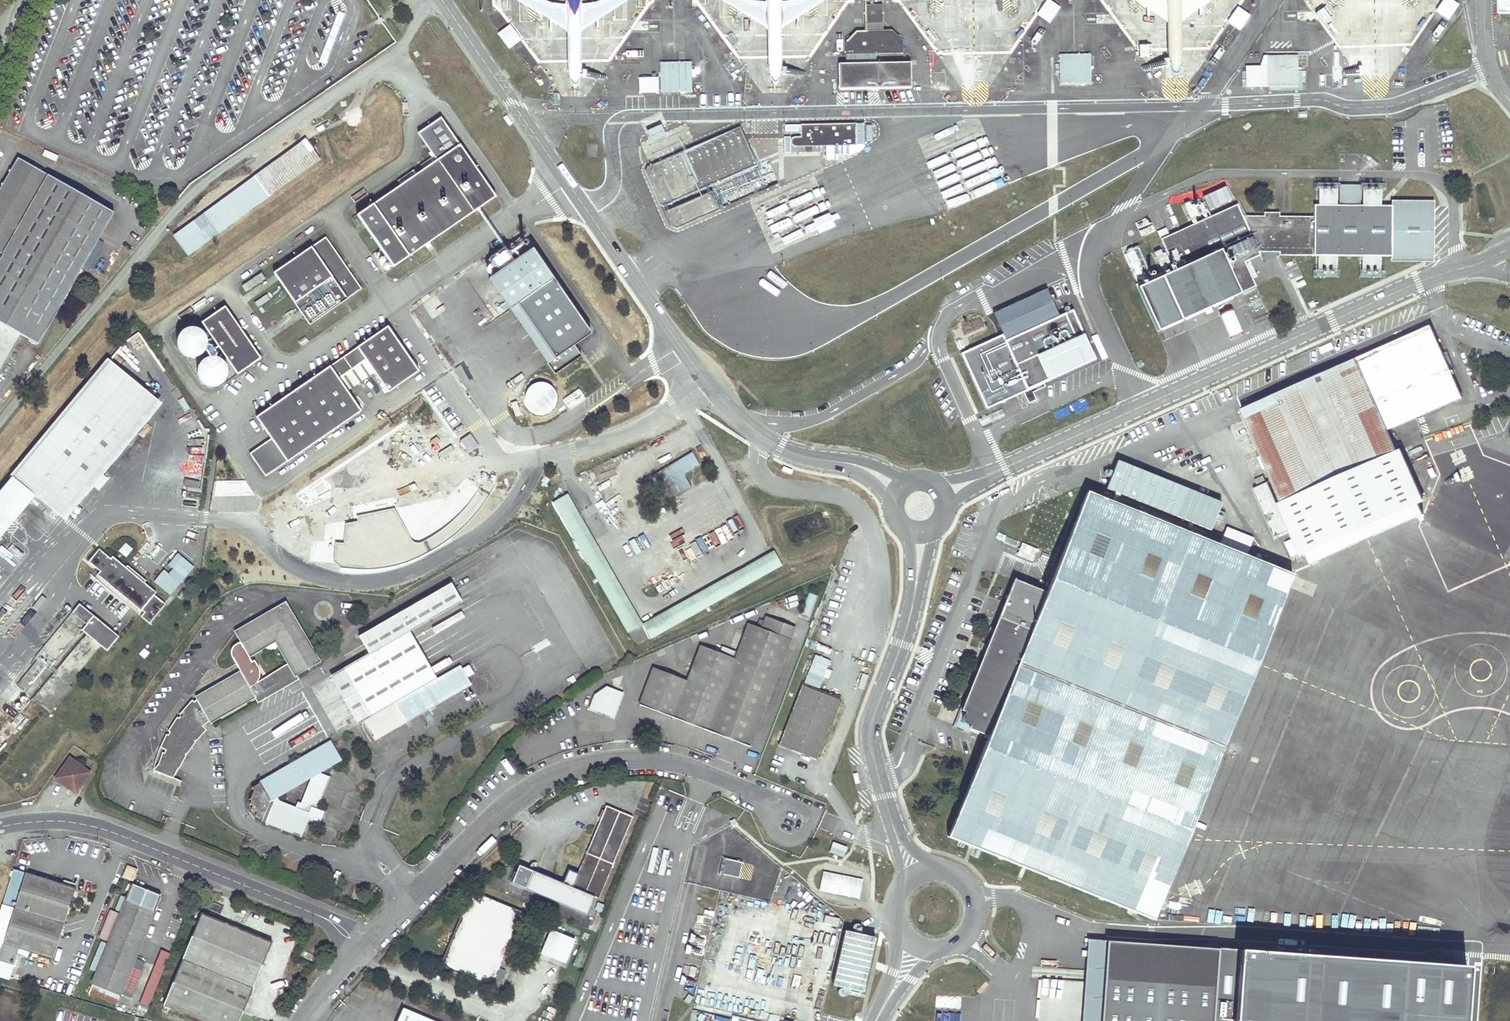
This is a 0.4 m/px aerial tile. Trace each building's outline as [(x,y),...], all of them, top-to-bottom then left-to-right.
[(883,23),(882,4),(864,5),(865,23),(865,24),(883,23)] [(903,53),(903,40),(892,30),(856,31),(846,42),(846,54),(903,53)] [(1091,84),(1091,54),(1059,54),(1060,84),(1091,84)] [(692,92),(691,62),(660,62),(661,92),(692,92)] [(911,87),(910,62),(839,63),(840,89),(911,87)] [(351,213),(387,265),(490,195),(435,116),(412,131),(431,158),(351,213)] [(737,122),(652,159),(669,198),(755,164),(737,122)] [(856,123),(800,124),(800,134),(801,134),(801,136),(795,136),(793,137),(791,138),(791,140),(790,142),(791,144),(793,146),(795,146),(849,146),(849,145),(855,145),(855,146),(856,146),(856,145),(856,136),(856,135),(855,135),(855,133),(856,133),(856,123)] [(18,158),(0,190),(0,253),(3,255),(0,261),(0,371),(21,335),(39,345),(114,212),(18,158)] [(1319,183),(1319,204),(1337,204),(1337,183),(1319,183)] [(1362,184),(1337,183),(1337,204),(1362,204),(1362,184)] [(1381,184),(1362,184),(1362,204),(1380,205),(1381,184)] [(1392,200),(1392,205),(1391,256),(1391,261),(1433,261),(1434,200),(1392,200)] [(1239,203),(1160,238),(1173,267),(1218,247),(1252,233),(1244,215),(1239,203)] [(1314,204),(1314,216),(1313,255),(1318,255),(1337,255),(1362,255),(1381,255),(1391,256),(1392,205),(1380,205),(1362,204),(1337,204),(1319,204),(1314,204)] [(1263,216),(1244,215),(1252,233),(1259,250),(1279,251),(1279,254),(1313,255),(1314,216),(1280,216),(1280,211),(1263,211),(1263,216)] [(1259,250),(1252,233),(1218,247),(1239,294),(1257,286),(1246,261),(1261,254),(1259,250)] [(358,286),(322,234),(270,270),(306,322),(358,286)] [(1173,267),(1159,273),(1180,320),(1239,294),(1218,247),(1173,267)] [(573,308),(532,249),(489,279),(555,374),(582,356),(574,345),(593,332),(575,307),(573,308)] [(1337,255),(1318,255),(1318,277),(1337,277),(1337,255)] [(1381,255),(1362,255),(1362,278),(1381,278),(1381,255)] [(254,355),(218,303),(195,319),(231,371),(254,355)] [(263,474),(358,408),(344,388),(336,376),(363,357),(372,369),(385,389),(416,368),(385,324),(254,414),(269,436),(247,451),(263,474)] [(1430,326),(1241,410),(1282,504),(1279,505),(1300,553),(1423,499),(1402,451),(1397,452),(1386,426),(1460,393),(1430,326)] [(344,388),(372,369),(363,357),(336,376),(344,388)] [(35,496),(60,516),(157,399),(109,359),(0,491),(0,538),(35,496)] [(694,484),(687,471),(703,462),(695,448),(647,477),(655,490),(671,481),(678,494),(694,484)] [(1222,502),(1113,459),(1101,489),(1210,532),(1222,502)] [(1037,591),(1007,663),(1213,748),(1285,574),(1078,491),(1075,500),(1052,554),(1037,591)] [(641,625),(567,494),(553,502),(628,633),(641,625)] [(144,583),(146,581),(127,565),(126,567),(113,556),(111,558),(99,549),(89,561),(100,571),(97,575),(141,611),(141,610),(144,612),(141,616),(149,624),(165,604),(154,595),(156,592),(144,583)] [(653,639),(783,565),(775,551),(645,625),(653,639)] [(1009,579),(950,721),(980,732),(1007,663),(1037,591),(1009,579)] [(358,634),(368,651),(407,629),(455,601),(445,583),(358,634)] [(809,620),(818,596),(809,593),(800,616),(809,620)] [(232,655),(241,672),(249,656),(275,640),(289,663),(257,683),(255,696),(256,697),(255,697),(258,703),(299,679),(297,675),(320,662),(285,603),(235,632),(240,642),(234,646),(233,647),(231,651),(231,654),(232,655)] [(119,636),(79,604),(67,618),(98,644),(107,651),(119,636)] [(762,630),(749,625),(735,660),(701,647),(688,681),(653,669),(640,705),(750,746),(795,629),(766,618),(762,630)] [(368,651),(343,666),(370,714),(435,677),(407,629),(368,651)] [(818,690),(830,659),(816,654),(804,685),(818,690)] [(249,656),(241,672),(196,698),(197,699),(195,702),(193,700),(180,715),(182,716),(180,718),(178,717),(169,732),(171,732),(169,735),(167,735),(161,748),(167,750),(165,754),(163,753),(160,764),(154,771),(174,778),(179,769),(180,769),(187,756),(186,755),(187,754),(188,754),(196,742),(197,740),(197,741),(207,730),(203,726),(210,721),(210,722),(255,696),(257,683),(259,680),(260,676),(260,672),(260,670),(258,666),(255,660),(252,662),(249,656)] [(1213,748),(1007,663),(980,732),(939,837),(1143,920),(1145,913),(1213,748)] [(370,714),(361,719),(371,736),(467,680),(463,673),(458,664),(435,677),(370,714)] [(816,758),(840,699),(818,690),(804,685),(780,744),(816,758)] [(622,693),(606,687),(595,695),(590,708),(614,717),(622,693)] [(256,809),(255,811),(254,813),(261,815),(261,817),(300,833),(307,814),(316,818),(319,809),(314,807),(326,774),(318,771),(311,777),(300,802),(297,800),(294,806),(276,798),(272,793),(340,755),(336,748),(330,738),(251,784),(253,787),(248,796),(249,797),(249,801),(251,802),(249,806),(256,809)] [(92,770),(72,756),(58,777),(77,791),(92,770)] [(633,817),(607,806),(578,873),(568,869),(562,884),(519,865),(511,883),(586,916),(593,898),(598,899),(633,817)] [(829,852),(844,857),(848,847),(833,842),(829,852)] [(739,878),(743,862),(726,858),(723,874),(739,878)] [(122,877),(134,882),(138,869),(127,865),(122,877)] [(14,966),(19,949),(53,959),(75,888),(17,870),(7,906),(14,908),(3,944),(0,953),(0,962),(14,966)] [(860,898),(864,879),(825,870),(820,889),(860,898)] [(99,938),(109,942),(92,982),(93,982),(120,994),(160,897),(132,885),(120,914),(111,910),(99,938)] [(498,962),(519,913),(473,895),(454,941),(457,943),(454,950),(450,949),(444,964),(467,973),(490,983),(496,967),(491,965),(493,960),(498,962)] [(14,908),(7,906),(0,928),(0,943),(3,944),(14,908)] [(272,942),(201,913),(163,1005),(201,1020),(239,1020),(272,942)] [(540,953),(566,964),(576,939),(550,928),(540,953)] [(877,936),(846,929),(833,985),(864,992),(877,936)] [(1107,939),(1088,937),(1082,1020),(1101,1020),(1107,939)] [(1215,947),(1107,939),(1101,1020),(1210,1020),(1215,947)] [(1233,945),(1233,948),(1228,1020),(1462,1020),(1467,964),(1233,945)] [(1233,948),(1215,947),(1210,1020),(1228,1020),(1233,948)] [(164,948),(137,1013),(145,1016),(172,951),(164,948)] [(9,980),(14,966),(0,962),(0,977),(9,980)] [(146,969),(135,965),(125,987),(137,992),(146,969)] [(88,994),(116,1005),(120,994),(93,982),(88,994)] [(403,1008),(398,1020),(434,1020),(403,1008)]
